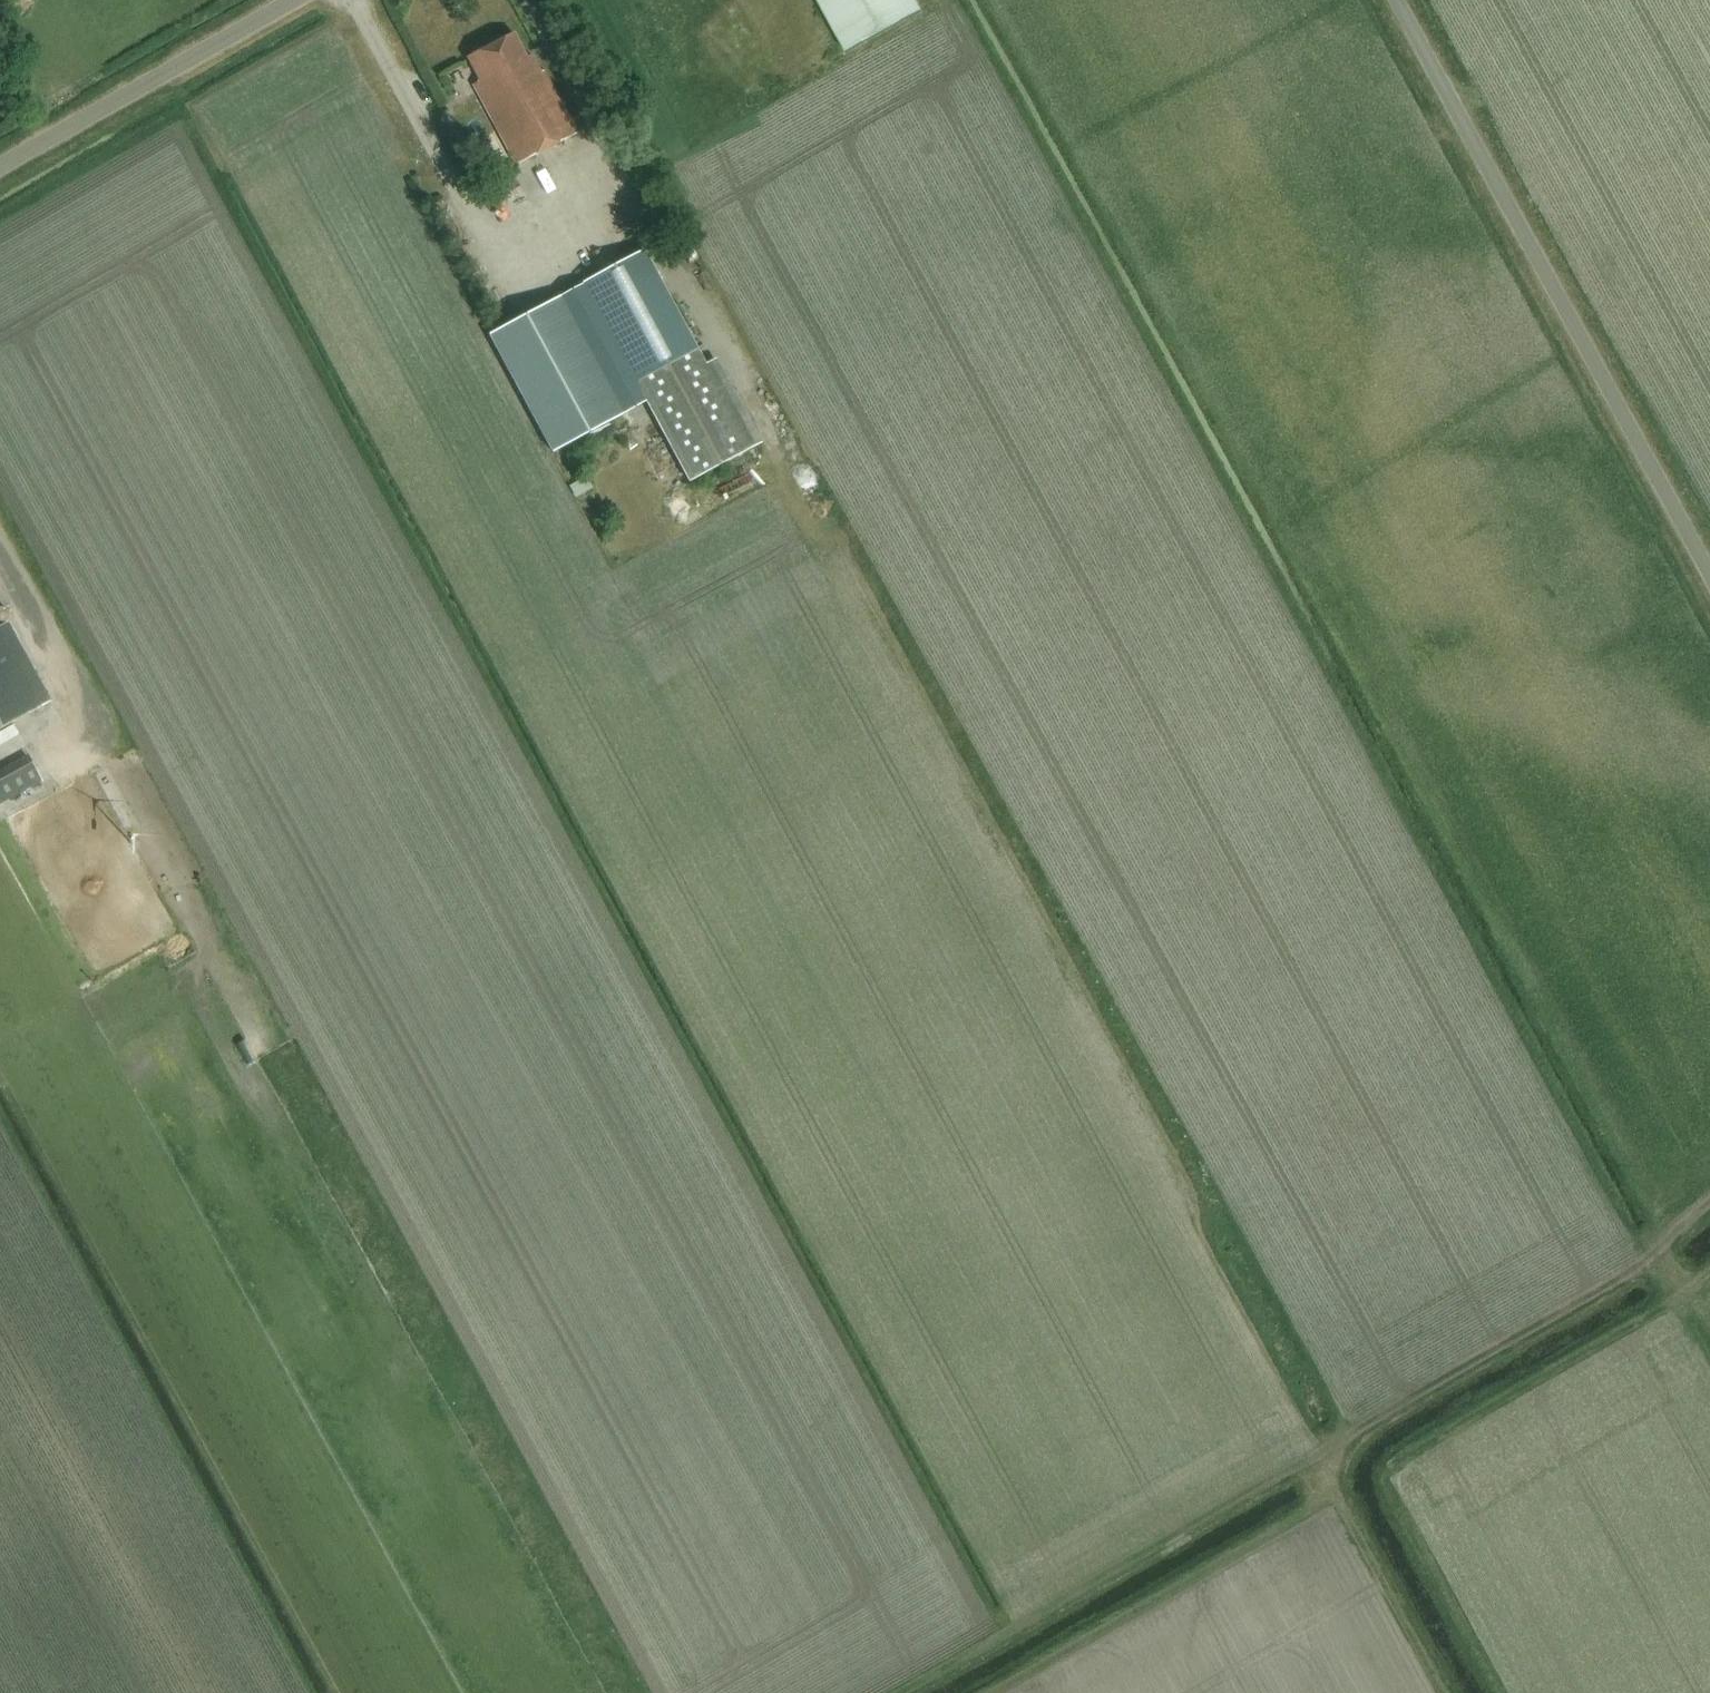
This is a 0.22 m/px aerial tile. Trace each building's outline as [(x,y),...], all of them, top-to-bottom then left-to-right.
[(845,53),(920,11),(914,0),(816,0),(845,53)] [(481,84),(474,88),(517,168),(578,135),(544,72),(541,74),(532,57),(527,59),(514,35),(468,59),(481,84)] [(749,451),(696,353),(643,252),(580,286),(688,484),(749,451)] [(551,454),(624,415),(560,297),(487,336),(551,454)] [(0,635),(0,731),(41,709),(0,635)] [(42,782),(28,755),(0,770),(0,805),(42,782)]
